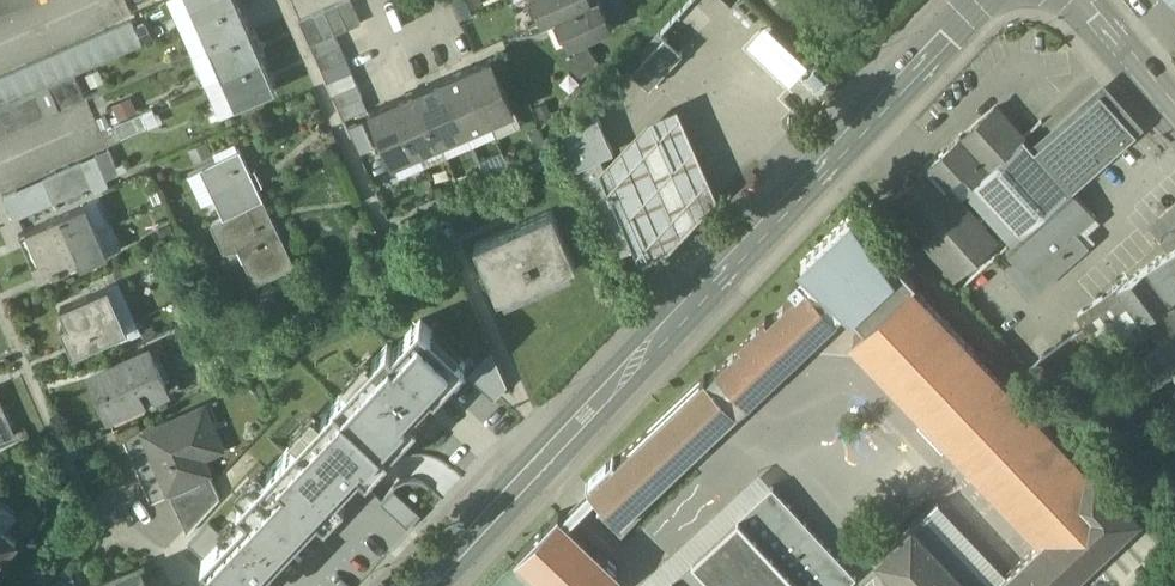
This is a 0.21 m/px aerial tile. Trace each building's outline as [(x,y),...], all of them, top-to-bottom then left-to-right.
[(0,15),(13,10),(8,0),(0,0),(0,15)] [(13,10),(25,4),(23,0),(8,0),(13,10)] [(198,21),(238,3),(237,0),(189,0),(198,21)] [(338,4),(349,29),(362,23),(351,0),(348,0),(338,4)] [(544,23),(556,17),(594,0),(533,0),(544,23)] [(556,17),(569,47),(614,27),(601,0),(595,0),(594,0),(556,17)] [(238,3),(198,21),(211,49),(250,32),(238,3)] [(338,4),(326,10),(336,34),(349,29),(338,4)] [(326,10),(313,16),(324,40),(336,35),(336,34),(326,10)] [(313,16),(301,21),(311,45),(324,40),(313,16)] [(131,20),(118,26),(130,50),(143,45),(131,20)] [(130,50),(118,26),(105,32),(117,56),(130,50)] [(117,56),(105,32),(92,38),(103,62),(117,56)] [(250,32),(211,49),(223,77),(263,60),(250,32)] [(324,40),(311,45),(317,58),(341,47),(336,35),(324,40)] [(667,35),(634,70),(651,86),(684,51),(667,35)] [(92,38),(79,44),(90,68),(103,62),(92,38)] [(79,44),(65,50),(77,74),(90,68),(79,44)] [(341,47),(317,58),(322,70),(347,60),(341,47)] [(65,50),(52,55),(64,79),(75,74),(76,74),(77,74),(65,50)] [(52,55),(39,61),(50,85),(62,80),(64,79),(52,55)] [(493,58),(468,69),(490,121),(515,110),(493,58)] [(263,60),(223,77),(230,94),(231,94),(237,107),(276,90),(263,60)] [(347,60),(322,70),(328,83),(352,72),(347,60)] [(39,61),(28,66),(39,90),(49,86),(50,85),(39,61)] [(28,66),(12,73),(24,97),(36,92),(39,90),(28,66)] [(468,69),(444,80),(466,131),(490,121),(468,69)] [(352,72),(328,83),(333,95),(358,85),(352,72)] [(12,73),(0,78),(0,80),(11,102),(22,97),(24,97),(12,73)] [(64,79),(62,80),(73,104),(86,98),(76,74),(75,74),(64,79)] [(223,77),(207,83),(215,101),(230,94),(223,77)] [(11,102),(0,80),(0,107),(11,102)] [(50,85),(49,86),(60,109),(73,104),(62,80),(50,85)] [(444,80),(420,90),(442,142),(466,131),(444,80)] [(358,85),(333,95),(339,107),(364,97),(358,85)] [(39,90),(36,92),(46,115),(60,109),(49,86),(39,90)] [(1142,128),(1101,89),(1035,149),(1024,136),(974,181),(1012,226),(1021,236),(1072,190),(1142,128)] [(442,142),(420,90),(396,101),(418,152),(442,142)] [(24,97),(22,97),(33,121),(46,115),(36,92),(24,97)] [(114,102),(119,116),(137,109),(132,95),(114,102)] [(22,97),(11,102),(21,126),(33,121),(22,97)] [(364,97),(339,107),(345,120),(369,110),(364,97)] [(418,152),(396,101),(370,112),(394,163),(418,152)] [(11,102),(0,107),(0,117),(7,132),(21,126),(11,102)] [(649,118),(605,163),(641,245),(635,248),(640,261),(669,248),(718,196),(678,104),(649,118)] [(962,135),(925,169),(926,170),(920,175),(920,180),(923,184),(910,197),(906,192),(901,192),(893,199),(930,241),(930,242),(960,272),(994,242),(959,204),(961,203),(947,187),(965,171),(974,181),(1024,136),(997,106),(963,136),(962,135)] [(142,113),(116,125),(122,139),(148,127),(142,113)] [(599,114),(563,130),(579,165),(601,156),(602,156),(615,150),(599,114)] [(1044,116),(1028,129),(1036,139),(1052,126),(1044,116)] [(466,131),(442,142),(448,155),(472,145),(466,131)] [(442,142),(418,152),(424,166),(448,155),(442,142)] [(120,174),(109,150),(96,156),(106,180),(120,174)] [(241,150),(201,168),(224,218),(264,199),(241,150)] [(96,156),(83,162),(93,186),(96,193),(109,187),(106,180),(96,156)] [(605,163),(601,156),(579,165),(618,255),(635,248),(641,245),(605,163)] [(83,162),(70,168),(80,192),(93,186),(83,162)] [(80,192),(70,168),(56,173),(67,198),(80,192)] [(67,198),(56,173),(43,179),(54,203),(67,198)] [(43,179),(30,185),(41,209),(54,203),(43,179)] [(41,209),(30,185),(17,191),(27,215),(41,209)] [(1014,243),(1008,248),(1044,288),(1092,244),(1080,231),(1096,217),(1072,190),(1021,236),(1014,243)] [(17,191),(4,197),(14,220),(27,215),(17,191)] [(224,218),(213,223),(223,244),(235,239),(256,284),(295,266),(264,199),(224,218)] [(109,254),(87,205),(62,216),(82,260),(84,265),(109,254)] [(553,208),(475,242),(499,296),(577,261),(553,208)] [(852,212),(803,258),(816,272),(806,282),(836,313),(846,304),(865,324),(855,333),(871,350),(866,354),(923,414),(919,418),(943,444),(947,440),(1042,541),(1023,558),(1049,585),(1067,585),(1142,516),(1096,468),(1091,472),(1007,383),(1006,385),(979,357),(981,355),(914,283),(917,280),(900,261),(891,270),(852,212)] [(62,216),(27,231),(40,260),(34,264),(41,279),(82,260),(62,216)] [(1166,229),(1163,236),(1171,248),(1171,247),(1174,245),(1174,223),(1166,229)] [(1021,236),(1012,226),(1005,232),(1014,243),(1021,236)] [(960,272),(930,242),(930,241),(920,251),(949,282),(960,272)] [(1171,248),(1146,266),(1171,299),(1174,295),(1174,245),(1171,247),(1171,248)] [(1146,266),(1119,285),(1142,316),(1144,318),(1169,300),(1171,299),(1146,266)] [(836,313),(806,282),(769,317),(766,313),(738,340),(741,343),(706,376),(705,376),(736,410),(837,315),(836,313)] [(1142,316),(1119,285),(1079,312),(1088,324),(1102,343),(1142,316)] [(109,287),(61,308),(68,324),(62,327),(69,342),(75,340),(81,352),(129,330),(109,287)] [(468,360),(423,318),(394,348),(389,343),(336,399),(392,450),(404,435),(397,429),(434,390),(437,392),(464,364),(468,360)] [(1102,343),(1088,324),(1042,358),(1059,381),(1105,347),(1102,343)] [(1135,362),(1155,386),(1174,370),(1174,330),(1135,362)] [(151,352),(92,378),(109,417),(168,391),(151,352)] [(1059,381),(1042,358),(1029,367),(1049,388),(1059,381)] [(736,410),(705,376),(706,376),(704,374),(616,459),(614,457),(587,483),(591,487),(597,494),(606,503),(622,520),(690,454),(735,411),(736,411),(736,410)] [(1077,405),(1064,391),(1058,397),(1071,411),(1077,405)] [(392,450),(336,399),(240,501),(248,510),(203,558),(217,570),(211,576),(222,585),(263,585),(275,573),(268,566),(320,510),(327,517),(345,499),(338,492),(362,467),(370,474),(392,450)] [(205,407),(144,433),(170,491),(199,478),(210,474),(195,439),(215,430),(205,407)] [(14,435),(5,413),(2,415),(0,411),(0,441),(14,435)] [(622,520),(606,503),(598,510),(599,512),(600,511),(623,533),(693,458),(690,454),(622,520)] [(760,471),(679,545),(693,560),(740,517),(774,486),(760,471)] [(201,483),(171,495),(188,532),(195,524),(220,497),(210,474),(199,478),(201,483)] [(774,486),(740,517),(803,585),(845,585),(856,575),(774,486)] [(575,515),(597,494),(591,487),(569,509),(563,514),(570,521),(575,515)] [(1010,571),(938,499),(924,512),(994,585),(1010,571)] [(0,501),(0,524),(3,527),(15,513),(0,501)] [(517,558),(546,585),(610,585),(624,571),(570,521),(563,514),(560,512),(517,558)] [(994,585),(924,512),(877,555),(906,585),(1049,585),(1023,558),(1010,571),(994,585)] [(740,517),(693,560),(717,585),(803,585),(740,517)] [(0,524),(0,558),(17,538),(3,527),(0,524)] [(693,560),(673,578),(681,585),(717,585),(693,560)] [(103,585),(149,585),(142,569),(103,585)] [(506,571),(492,585),(523,585),(506,571)]
